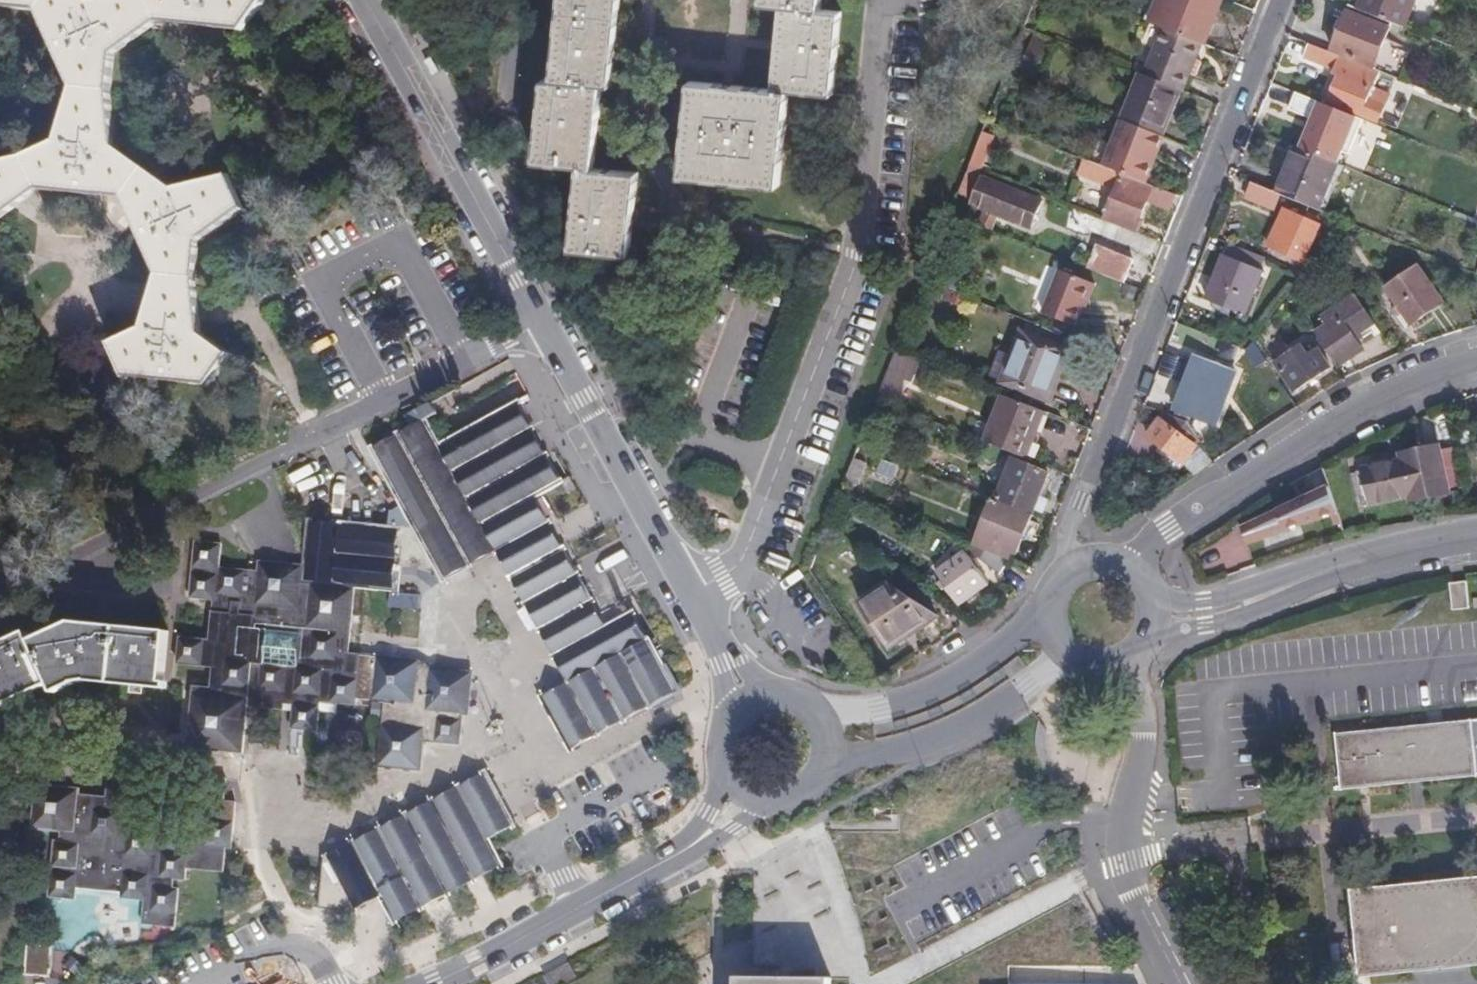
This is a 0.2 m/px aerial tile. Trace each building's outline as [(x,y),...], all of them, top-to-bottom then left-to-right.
[(33,191),(122,194),(153,277),(138,327),(107,345),(119,380),(207,385),(228,356),(198,335),(193,278),(197,241),(239,210),(225,175),(170,189),(111,143),(104,90),(107,54),(151,20),(240,26),(259,0),(88,0),(84,1),(83,0),(0,0),(0,6),(34,7),(67,84),(55,138),(17,156),(0,160),(0,215),(33,191)] [(546,76),(596,81),(606,82),(614,0),(554,0),(546,76)] [(753,3),(779,6),(823,10),(823,0),(754,0),(753,3)] [(1143,21),(1152,24),(1162,0),(1151,0),(1143,21)] [(1152,24),(1192,39),(1194,40),(1203,18),(1210,0),(1162,0),(1152,24)] [(1345,5),(1353,9),(1356,0),(1347,0),(1345,5)] [(1353,9),(1398,26),(1408,0),(1356,0),(1353,9)] [(823,10),(779,6),(771,85),(789,87),(835,91),(843,12),(823,10)] [(1373,71),(1392,78),(1402,53),(1376,43),(1382,29),(1342,13),(1332,40),(1328,49),(1368,65),(1367,69),(1373,71)] [(1192,39),(1152,24),(1134,70),(1173,85),(1187,52),(1192,39)] [(1367,69),(1303,45),(1297,58),(1328,69),(1326,74),(1333,76),(1332,80),(1324,102),(1371,120),(1381,94),(1366,88),(1373,71),(1367,69)] [(1173,85),(1134,70),(1115,117),(1156,132),(1168,100),(1173,85)] [(546,76),(533,74),(524,158),(576,164),(587,165),(596,81),(546,76)] [(771,85),(684,76),(674,180),(779,190),(789,87),(771,85)] [(1115,117),(1111,116),(1094,161),(1138,179),(1151,144),(1156,132),(1115,117)] [(1305,144),(1325,151),(1335,126),(1315,118),(1309,134),(1305,144)] [(986,134),(974,130),(961,165),(972,169),(986,134)] [(1322,161),(1285,146),(1282,154),(1267,192),(1271,194),(1311,209),(1329,163),(1322,161)] [(1325,151),(1322,161),(1329,163),(1337,167),(1341,157),(1325,151)] [(1087,158),(1081,156),(1075,168),(1082,170),(1087,158)] [(1138,179),(1094,161),(1087,158),(1082,170),(1116,184),(1105,213),(1135,225),(1137,219),(1147,188),(1136,184),(1138,179)] [(576,164),(567,247),(624,253),(633,170),(587,165),(576,164)] [(972,169),(961,165),(952,189),(963,193),(972,169)] [(1035,198),(977,176),(966,202),(981,208),(979,213),(987,217),(989,211),(1025,225),(1027,218),(1035,198)] [(1167,209),(1173,193),(1138,179),(1136,184),(1147,188),(1143,200),(1167,209)] [(1271,194),(1267,192),(1243,183),(1238,197),(1266,208),(1271,194)] [(1311,226),(1273,212),(1270,219),(1259,248),(1297,262),(1311,226)] [(1089,244),(1081,265),(1115,279),(1124,258),(1089,244)] [(1254,270),(1216,256),(1204,287),(1200,299),(1237,313),(1254,270)] [(997,266),(980,259),(971,280),(988,287),(997,266)] [(1411,267),(1380,285),(1402,323),(1423,311),(1434,304),(1411,267)] [(952,293),(959,278),(935,268),(929,284),(933,285),(952,293)] [(1081,297),(1087,283),(1051,268),(1034,310),(1067,323),(1076,302),(1078,296),(1081,297)] [(1128,298),(1133,287),(1120,282),(1115,293),(1128,298)] [(955,307),(959,296),(952,293),(933,285),(928,296),(955,307)] [(1321,326),(1310,333),(1330,366),(1359,349),(1352,336),(1360,332),(1370,326),(1354,299),(1318,321),(1321,326)] [(1235,341),(1240,330),(1227,324),(1222,334),(1235,341)] [(1054,348),(1013,331),(993,379),(1038,398),(1044,383),(1049,371),(1045,369),(1054,348)] [(1267,354),(1254,336),(1247,341),(1259,359),(1267,354)] [(1321,369),(1306,345),(1296,351),(1291,342),(1261,360),(1281,393),(1305,379),(1321,369)] [(912,356),(889,348),(876,383),(889,388),(895,373),(904,377),(912,356)] [(1256,364),(1245,348),(1240,352),(1250,368),(1256,364)] [(1226,369),(1189,355),(1171,401),(1167,411),(1204,425),(1226,369)] [(402,452),(370,469),(430,579),(462,561),(491,545),(546,516),(535,496),(564,481),(549,454),(531,421),(515,391),(431,436),(402,452)] [(979,440),(1017,456),(1025,437),(1021,436),(1024,429),(1033,407),(998,393),(985,424),(979,440)] [(1176,464),(1193,443),(1178,422),(1153,414),(1137,434),(1149,443),(1176,464)] [(979,440),(985,424),(976,420),(969,436),(979,440)] [(1447,477),(1440,442),(1433,443),(1426,445),(1432,480),(1447,477)] [(1432,480),(1426,445),(1352,459),(1361,507),(1435,493),(1432,480)] [(847,456),(839,477),(850,481),(859,461),(847,456)] [(991,499),(1025,513),(1027,508),(1035,511),(1039,503),(1041,496),(1032,492),(1040,472),(1007,458),(991,499)] [(1296,493),(1329,485),(1325,470),(1292,479),(1296,493)] [(1237,531),(1242,545),(1328,517),(1331,526),(1336,524),(1324,489),(1237,531)] [(986,497),(967,543),(977,547),(1001,557),(1004,548),(1010,551),(1016,535),(1025,513),(991,499),(986,497)] [(555,532),(546,516),(491,545),(502,565),(568,682),(544,697),(579,759),(680,697),(635,614),(607,627),(555,532)] [(209,672),(208,692),(191,690),(184,752),(241,757),(246,711),(280,714),(281,709),(285,709),(290,710),(287,732),(290,732),(314,735),(317,706),(353,709),(354,703),(380,706),(374,771),(419,775),(422,747),(457,751),(460,720),(466,720),(471,675),(430,671),(430,665),(346,656),(351,593),(393,596),(398,532),(304,522),(300,568),(255,564),(254,574),(217,570),(219,548),(191,545),(186,602),(209,605),(205,644),(177,641),(174,668),(209,672)] [(994,573),(1001,557),(977,547),(974,557),(994,573)] [(961,552),(930,571),(949,602),(975,587),(980,583),(961,552)] [(925,610),(882,581),(853,599),(883,645),(929,618),(925,610)] [(48,686),(52,695),(73,687),(72,684),(87,683),(87,686),(159,693),(164,635),(70,625),(29,643),(24,634),(0,645),(0,708),(48,686)] [(1337,796),(1476,786),(1476,729),(1333,739),(1337,796)] [(488,776),(330,857),(357,910),(386,895),(403,927),(509,873),(493,842),(516,830),(488,776)] [(80,788),(32,786),(28,832),(56,837),(57,845),(51,844),(43,900),(73,901),(73,892),(119,894),(119,904),(142,905),(141,929),(175,931),(177,890),(171,891),(171,883),(185,884),(184,872),(223,874),(223,851),(230,852),(232,824),(226,824),(220,824),(223,781),(196,779),(193,819),(141,816),(145,786),(106,782),(105,797),(78,797),(80,788)] [(1348,895),(1357,983),(1476,970),(1476,882),(1348,895)] [(55,948),(29,944),(25,974),(51,977),(55,948)] [(572,964),(546,978),(550,983),(578,983),(582,982),(572,964)] [(732,974),(732,983),(824,983),(824,974),(732,974)]
